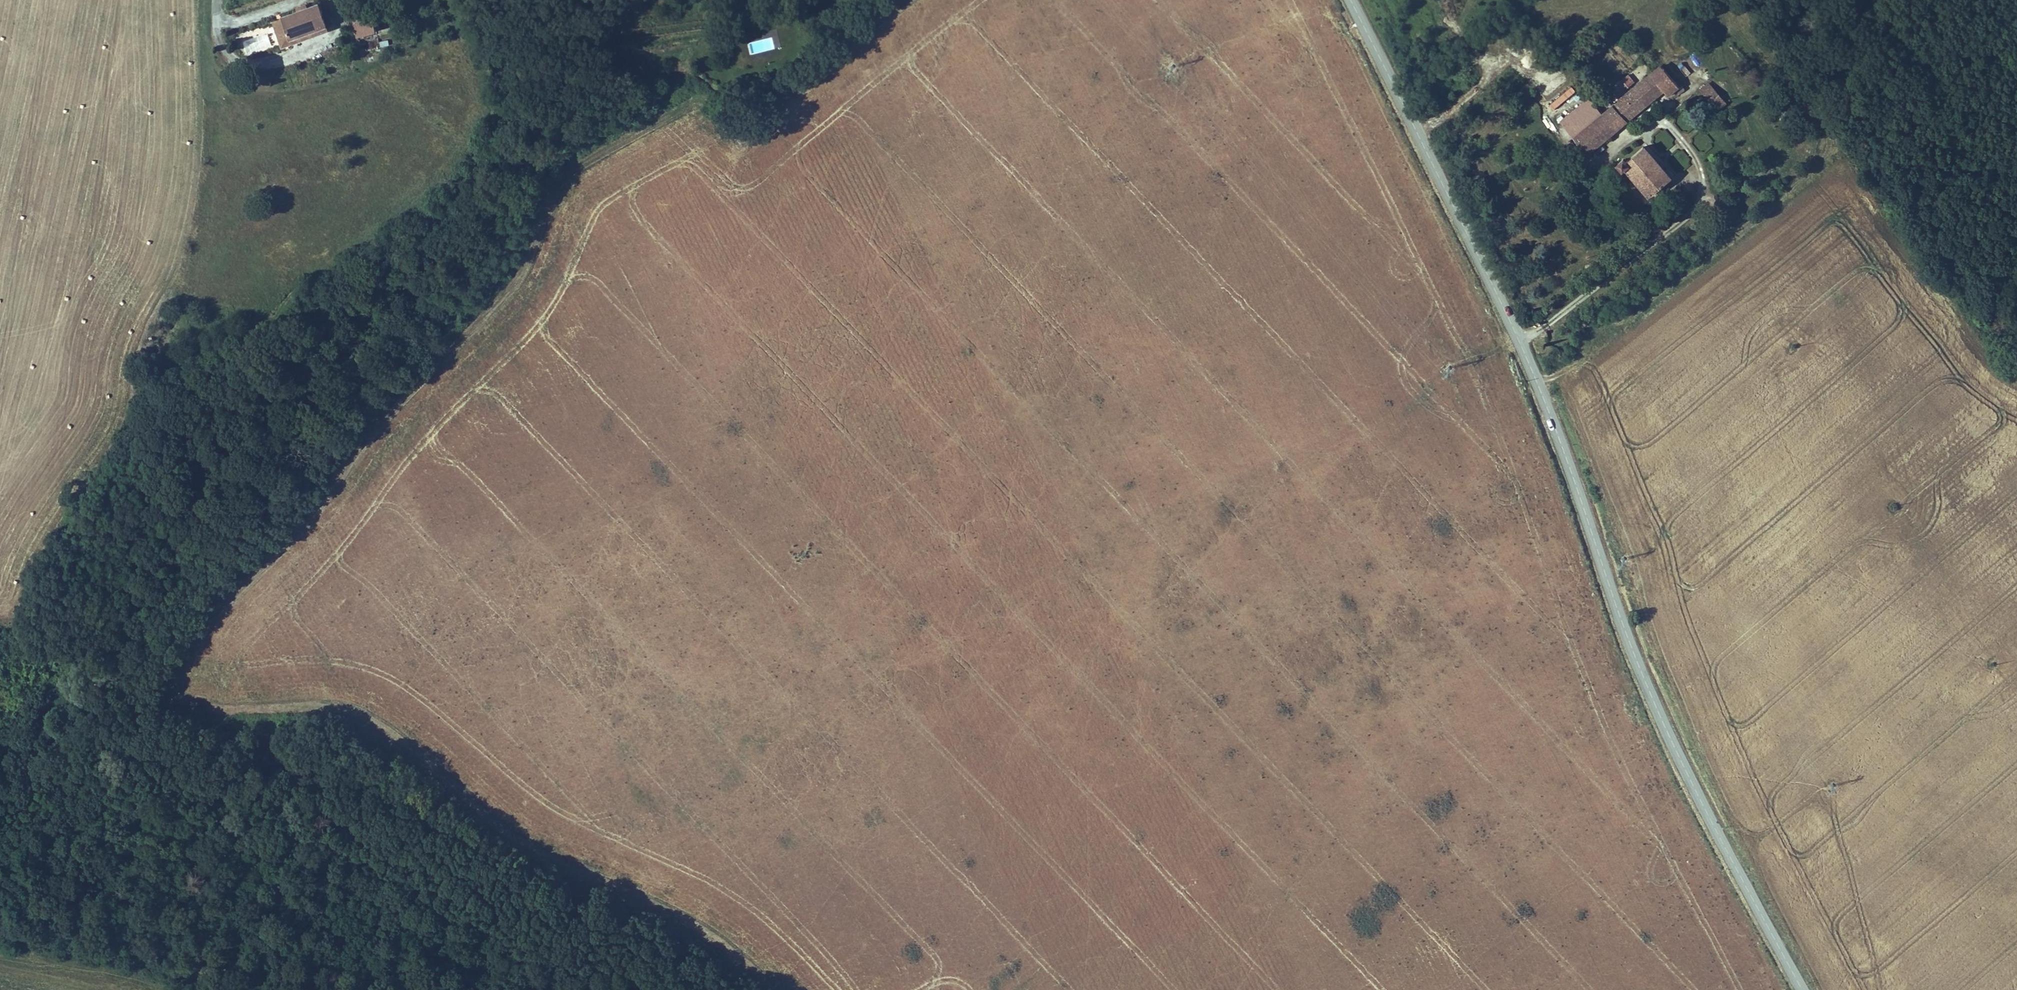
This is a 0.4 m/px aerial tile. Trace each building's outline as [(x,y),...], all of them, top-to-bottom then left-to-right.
[(331,33),(322,10),(308,15),(298,19),(292,21),(284,24),(293,47),(331,33)] [(386,50),(379,22),(363,26),(366,38),(363,39),(368,55),(386,50)] [(293,47),(284,24),(274,28),(285,54),(332,36),(331,33),(293,47)] [(1586,154),(1663,89),(1668,95),(1676,89),(1678,86),(1661,66),(1601,115),(1575,137),(1575,138),(1586,154)] [(1628,74),(1618,84),(1625,92),(1635,82),(1628,74)] [(1685,91),(1681,85),(1678,86),(1676,89),(1680,94),(1685,91)] [(1553,111),(1577,93),(1572,87),(1548,105),(1553,111)] [(1711,106),(1716,99),(1708,94),(1703,101),(1711,106)] [(1575,137),(1601,115),(1587,99),(1561,121),(1575,137)] [(1719,112),(1724,105),(1716,99),(1711,106),(1719,112)] [(1670,178),(1643,147),(1625,162),(1623,159),(1617,164),(1622,169),(1625,167),(1649,196),(1670,178)] [(1559,393),(1555,395),(1560,408),(1564,407),(1559,393)]
